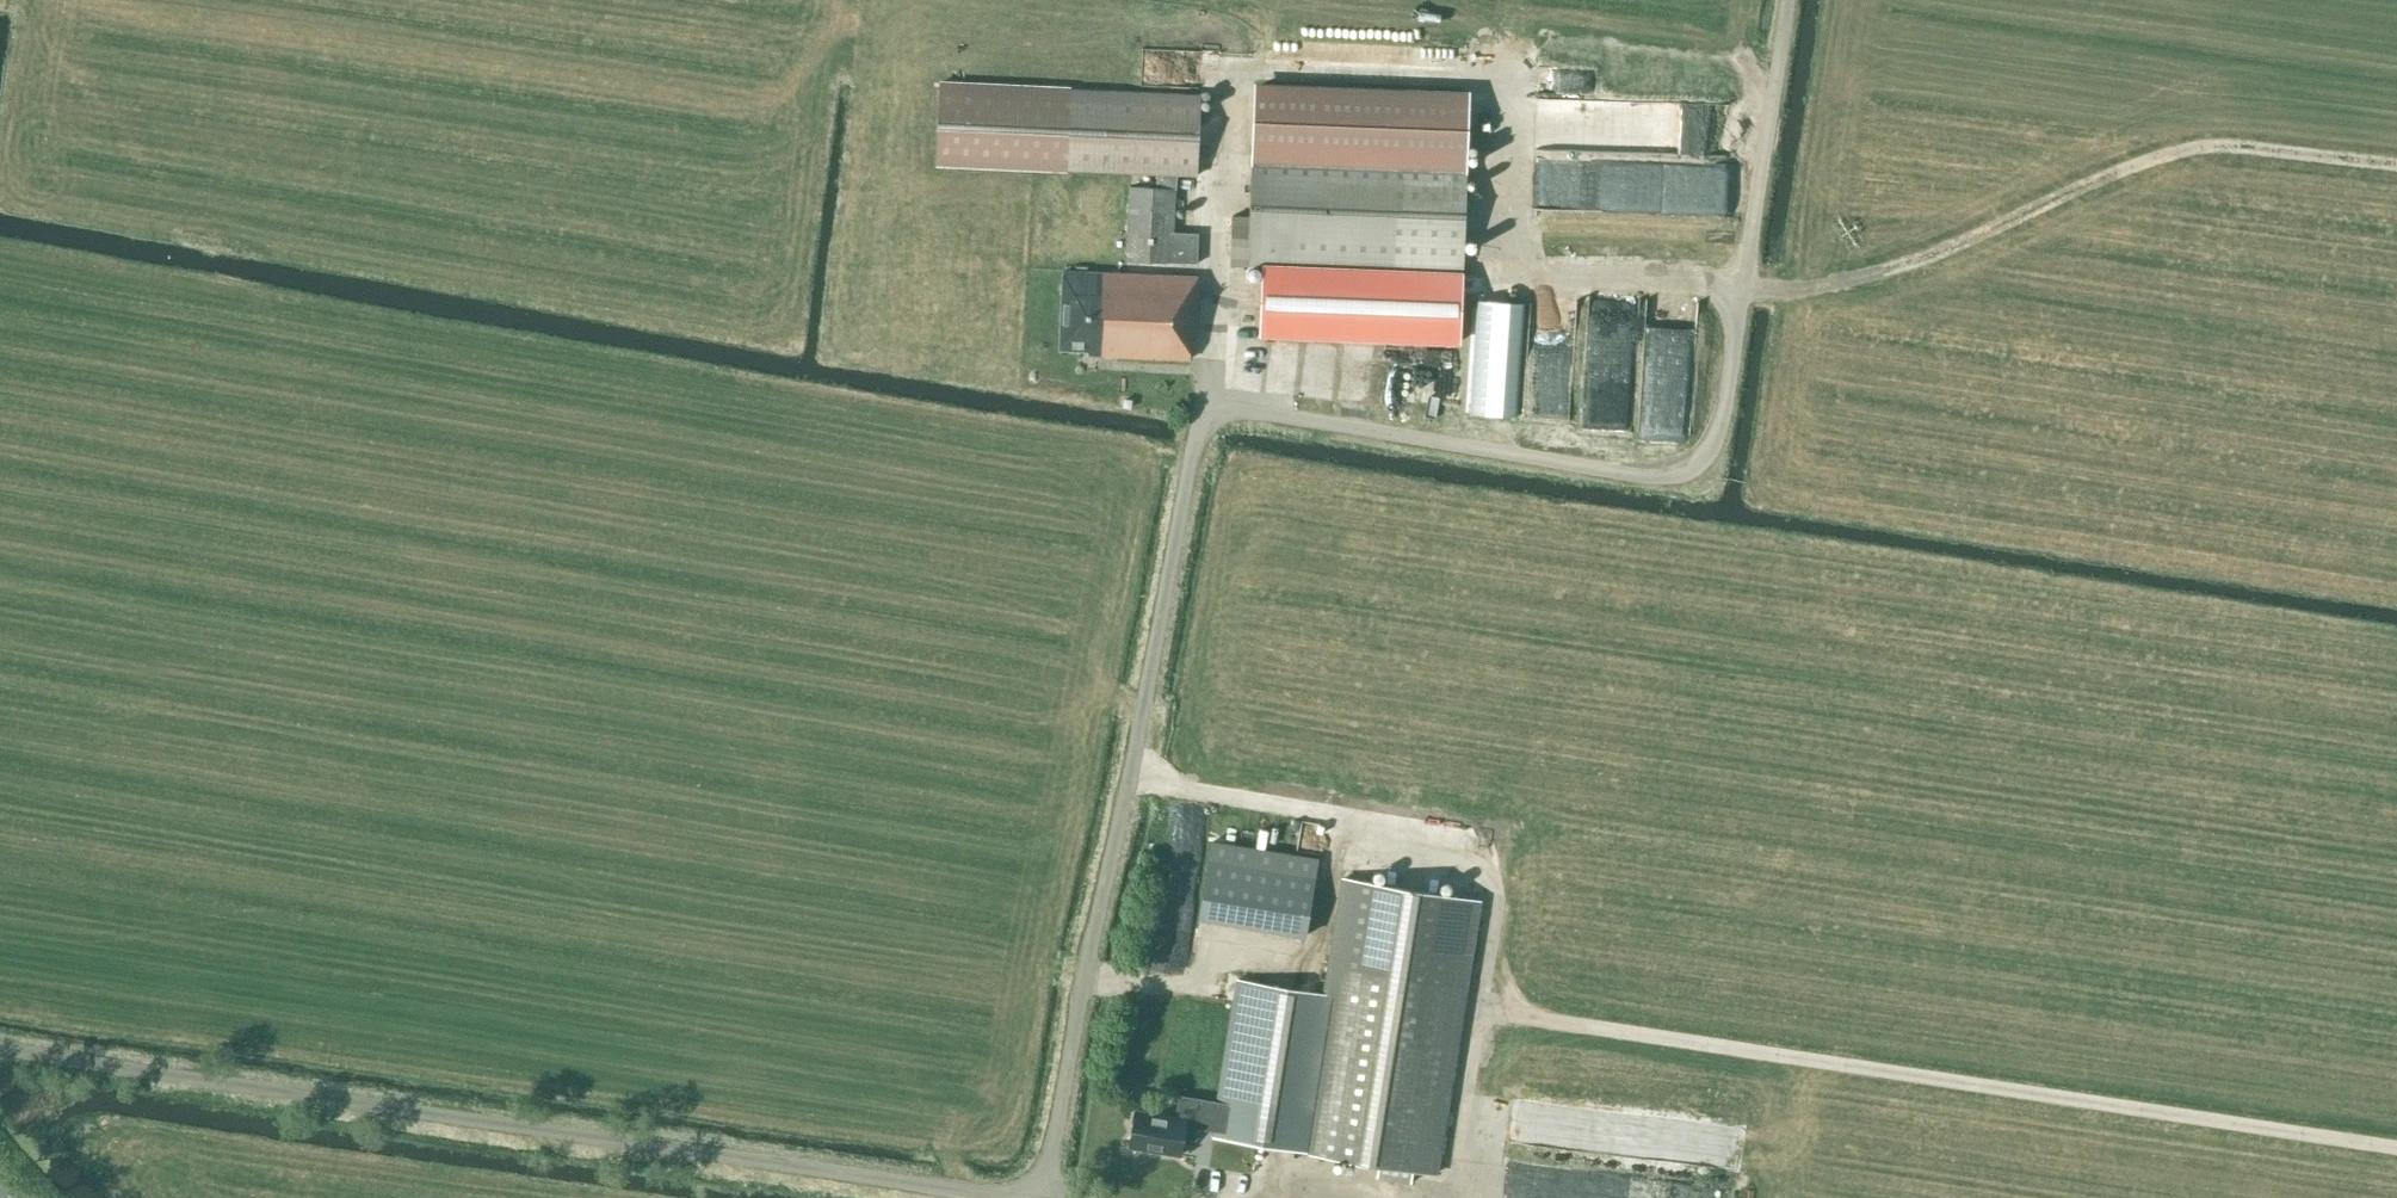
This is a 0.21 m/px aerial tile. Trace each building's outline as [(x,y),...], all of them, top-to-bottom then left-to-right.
[(1156,174),(1156,187),(1130,186),(1126,260),(1206,264),(1207,233),(1173,232),(1176,175),(1196,176),(1200,95),(940,83),(936,163),(1156,174)] [(1470,95),(1255,87),(1253,145),(1251,211),(1231,210),(1229,264),(1266,266),(1264,331),(1462,339),(1469,154),(1468,154),(1470,95)] [(1190,333),(1195,334),(1197,276),(1063,271),(1059,349),(1088,350),(1088,354),(1189,359),(1190,333)] [(1482,294),(1475,409),(1512,412),(1520,297),(1482,294)] [(1585,298),(1589,353),(1608,351),(1607,334),(1604,334),(1603,317),(1615,316),(1614,301),(1601,302),(1601,297),(1585,298)] [(1528,370),(1568,371),(1570,299),(1530,298),(1528,370)] [(1643,368),(1643,435),(1695,435),(1696,300),(1648,300),(1648,341),(1641,341),(1641,368),(1643,368)] [(1523,382),(1524,418),(1569,417),(1568,381),(1523,382)] [(1582,398),(1581,428),(1633,430),(1634,400),(1582,398)] [(1199,918),(1305,935),(1318,857),(1211,840),(1199,918)] [(1469,987),(1466,987),(1481,900),(1341,877),(1321,993),(1238,980),(1218,1101),(1179,1095),(1175,1116),(1136,1110),(1130,1147),(1179,1155),(1184,1126),(1214,1130),(1213,1137),(1369,1163),(1367,1175),(1412,1183),(1414,1170),(1439,1174),(1469,987)]
